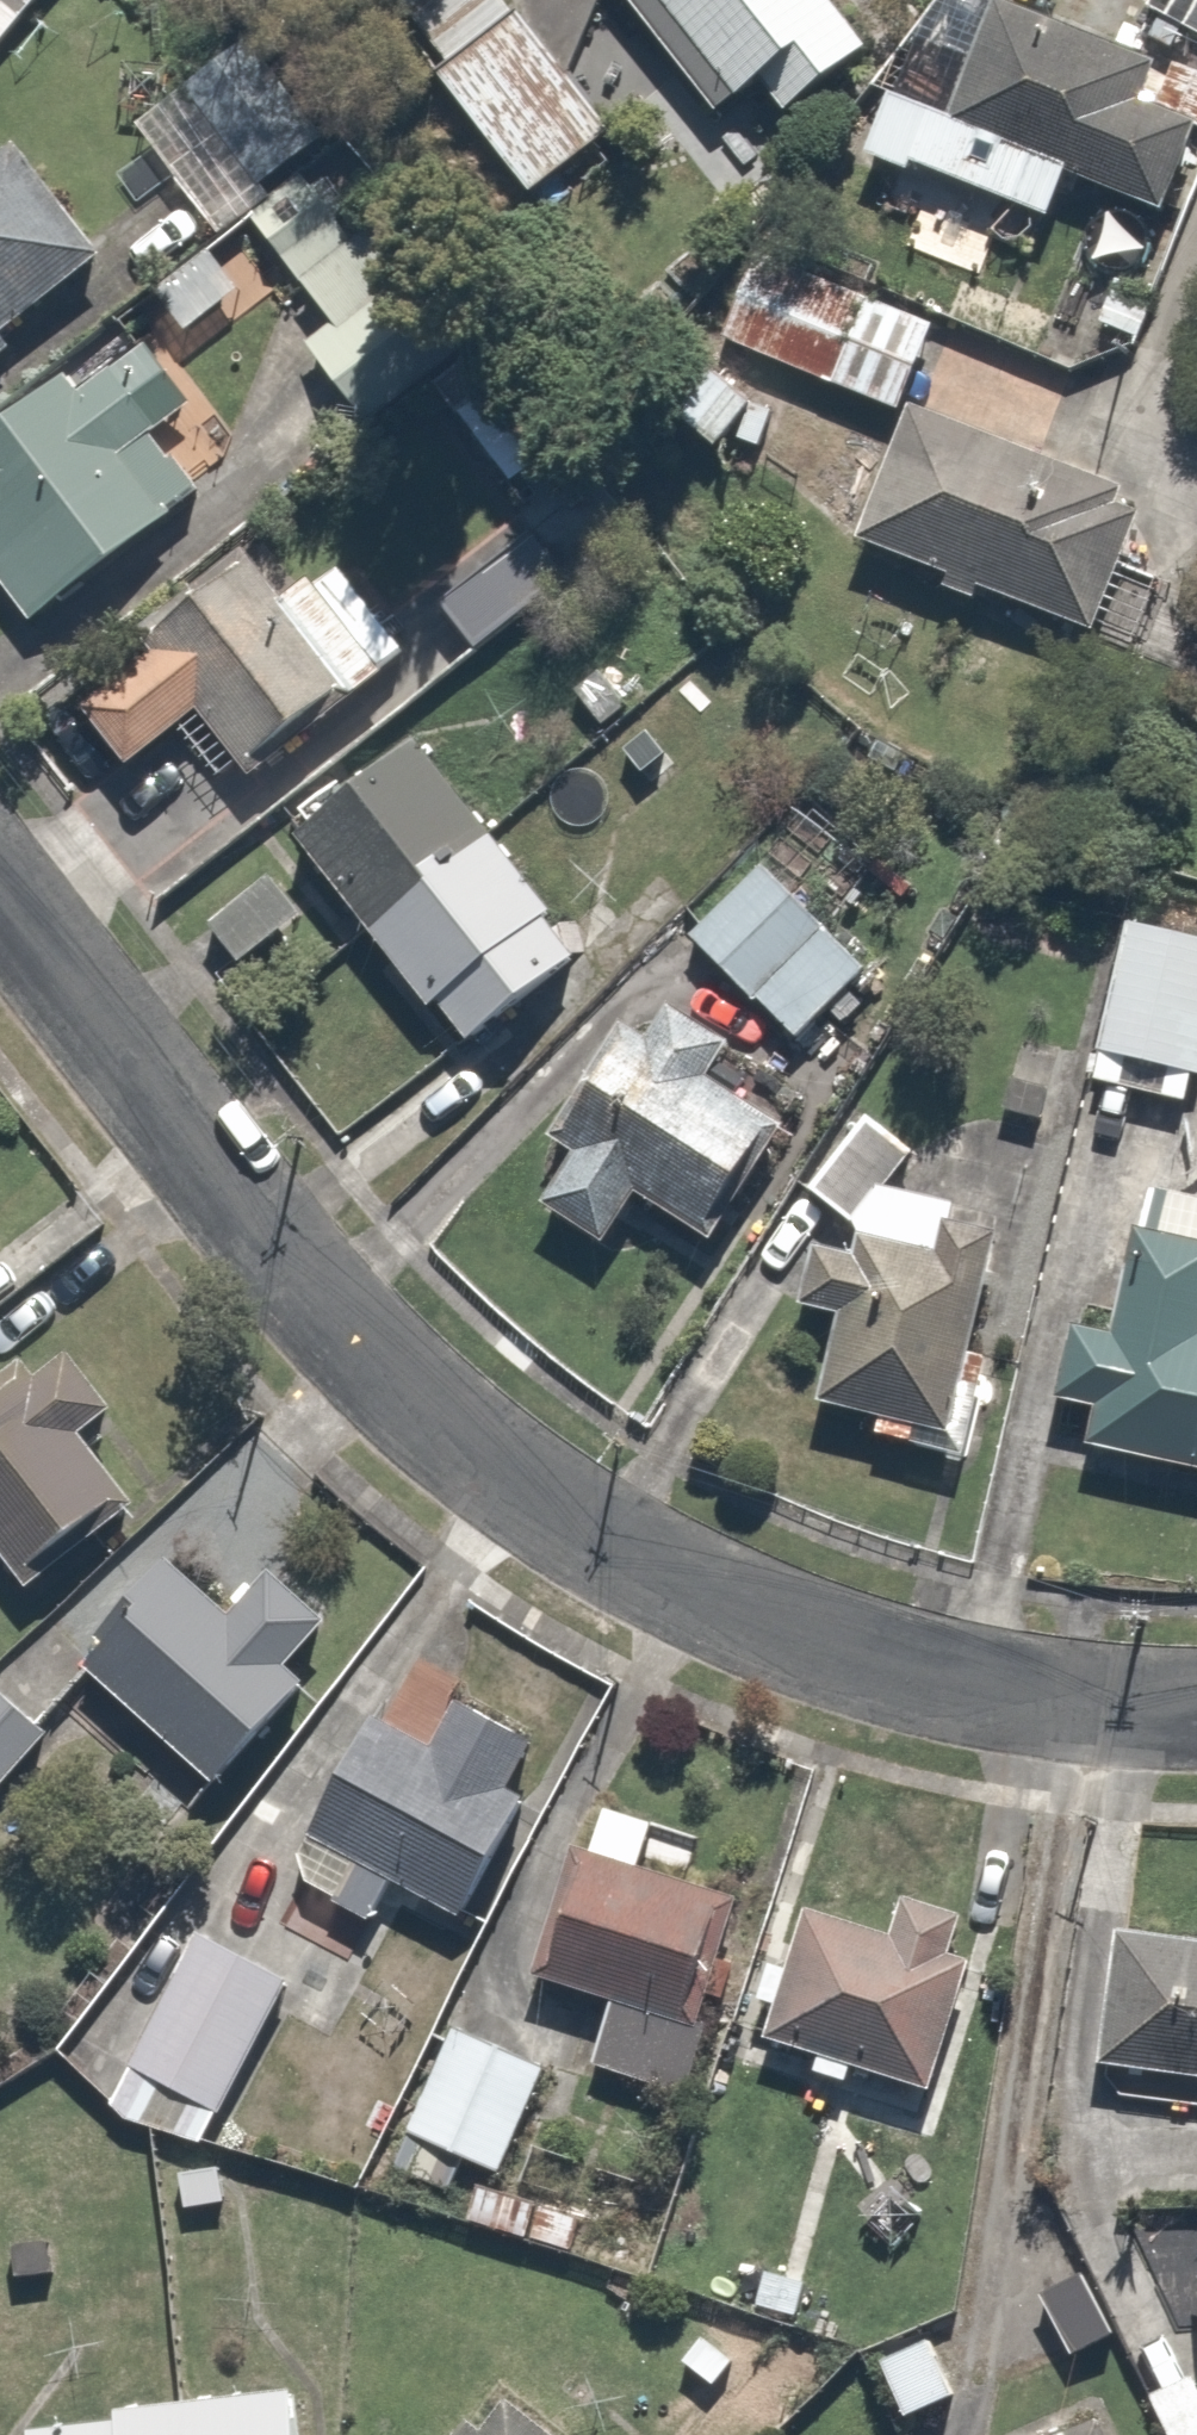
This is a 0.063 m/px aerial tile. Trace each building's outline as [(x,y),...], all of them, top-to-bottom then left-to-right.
[(391,25),(531,202),(612,137),(504,0),(422,0),(391,25)] [(706,125),(769,76),(807,123),(871,73),(814,0),(608,0),(706,125)] [(989,4),(944,120),(1076,172),(1174,210),(1196,152),(1196,137),(1176,129),(1193,84),(989,4)] [(232,48),(125,129),(212,245),(320,164),(232,48)] [(1052,232),(1076,172),(944,120),(892,100),(864,172),(907,188),(911,177),(1052,232)] [(21,157),(0,173),(0,335),(98,261),(21,157)] [(757,252),(718,340),(680,426),(776,468),(813,381),(898,419),(937,331),(757,252)] [(235,303),(200,259),(144,304),(178,347),(235,303)] [(1137,291),(1074,265),(1053,313),(1117,339),(1137,291)] [(13,629),(87,572),(105,594),(199,522),(92,382),(0,452),(0,612),(13,629)] [(980,602),(1092,648),(1151,505),(910,407),(852,550),(946,588),(941,598),(976,612),(980,602)] [(570,563),(545,528),(432,608),(462,651),(477,640),(505,679),(544,652),(511,605),(570,563)] [(339,567),(289,600),(261,557),(121,649),(139,677),(75,719),(115,779),(205,720),(232,762),(246,783),(410,675),(339,567)] [(744,731),(706,687),(627,756),(665,800),(744,731)] [(422,751),(302,848),(467,1050),(587,953),(422,751)] [(764,873),(691,951),(799,1052),(872,973),(764,873)] [(312,923),(274,879),(210,935),(248,979),(312,923)] [(1124,918),(1081,1091),(1196,1120),(1196,936),(1124,918)] [(659,1046),(627,1023),(547,1139),(574,1158),(544,1202),(605,1244),(639,1195),(717,1249),(783,1155),(702,1099),(733,1054),(680,1016),(659,1046)] [(913,1151),(867,1119),(812,1198),(858,1230),(913,1151)] [(1151,1198),(1113,1334),(1062,1320),(1038,1405),(1085,1418),(1072,1466),(1196,1500),(1196,1210),(1151,1198)] [(810,1241),(786,1317),(839,1333),(812,1420),(942,1460),(1010,1242),(947,1222),(937,1255),(865,1232),(857,1256),(810,1241)] [(17,1576),(133,1494),(86,1428),(128,1399),(90,1345),(0,1409),(0,1552),(17,1576)] [(274,1581),(236,1618),(178,1558),(80,1652),(218,1795),(316,1701),(290,1674),(328,1638),(274,1581)] [(0,1688),(0,1789),(51,1742),(0,1688)] [(443,1773),(364,1732),(284,1885),(366,1928),(392,1877),(476,1921),(566,1748),(479,1703),(443,1773)] [(667,1828),(608,1805),(540,1982),(621,2013),(602,2061),(705,2101),(780,1905),(656,1857),(667,1828)] [(863,2070),(943,2091),(989,1916),(918,1897),(909,1934),(816,1910),(800,1971),(774,1964),(763,2006),(789,2013),(779,2049),(822,2060),(816,2084),(856,2094),(863,2070)] [(320,1980),(220,1923),(116,2107),(189,2149),(274,1999),(300,2014),(320,1980)] [(1125,1929),(1109,2077),(1196,2087),(1196,1937),(1125,1929)] [(568,2057),(470,2010),(397,2163),(496,2210),(568,2057)] [(934,2343),(884,2365),(913,2431),(963,2408),(934,2343)] [(1151,2393),(1173,2434),(1196,2434),(1196,2369),(1151,2393)] [(30,2433),(30,2434),(321,2434),(318,2405),(30,2433)] [(1039,2434),(1115,2434),(1103,2407),(1039,2434)] [(480,2410),(459,2434),(508,2434),(480,2410)]
